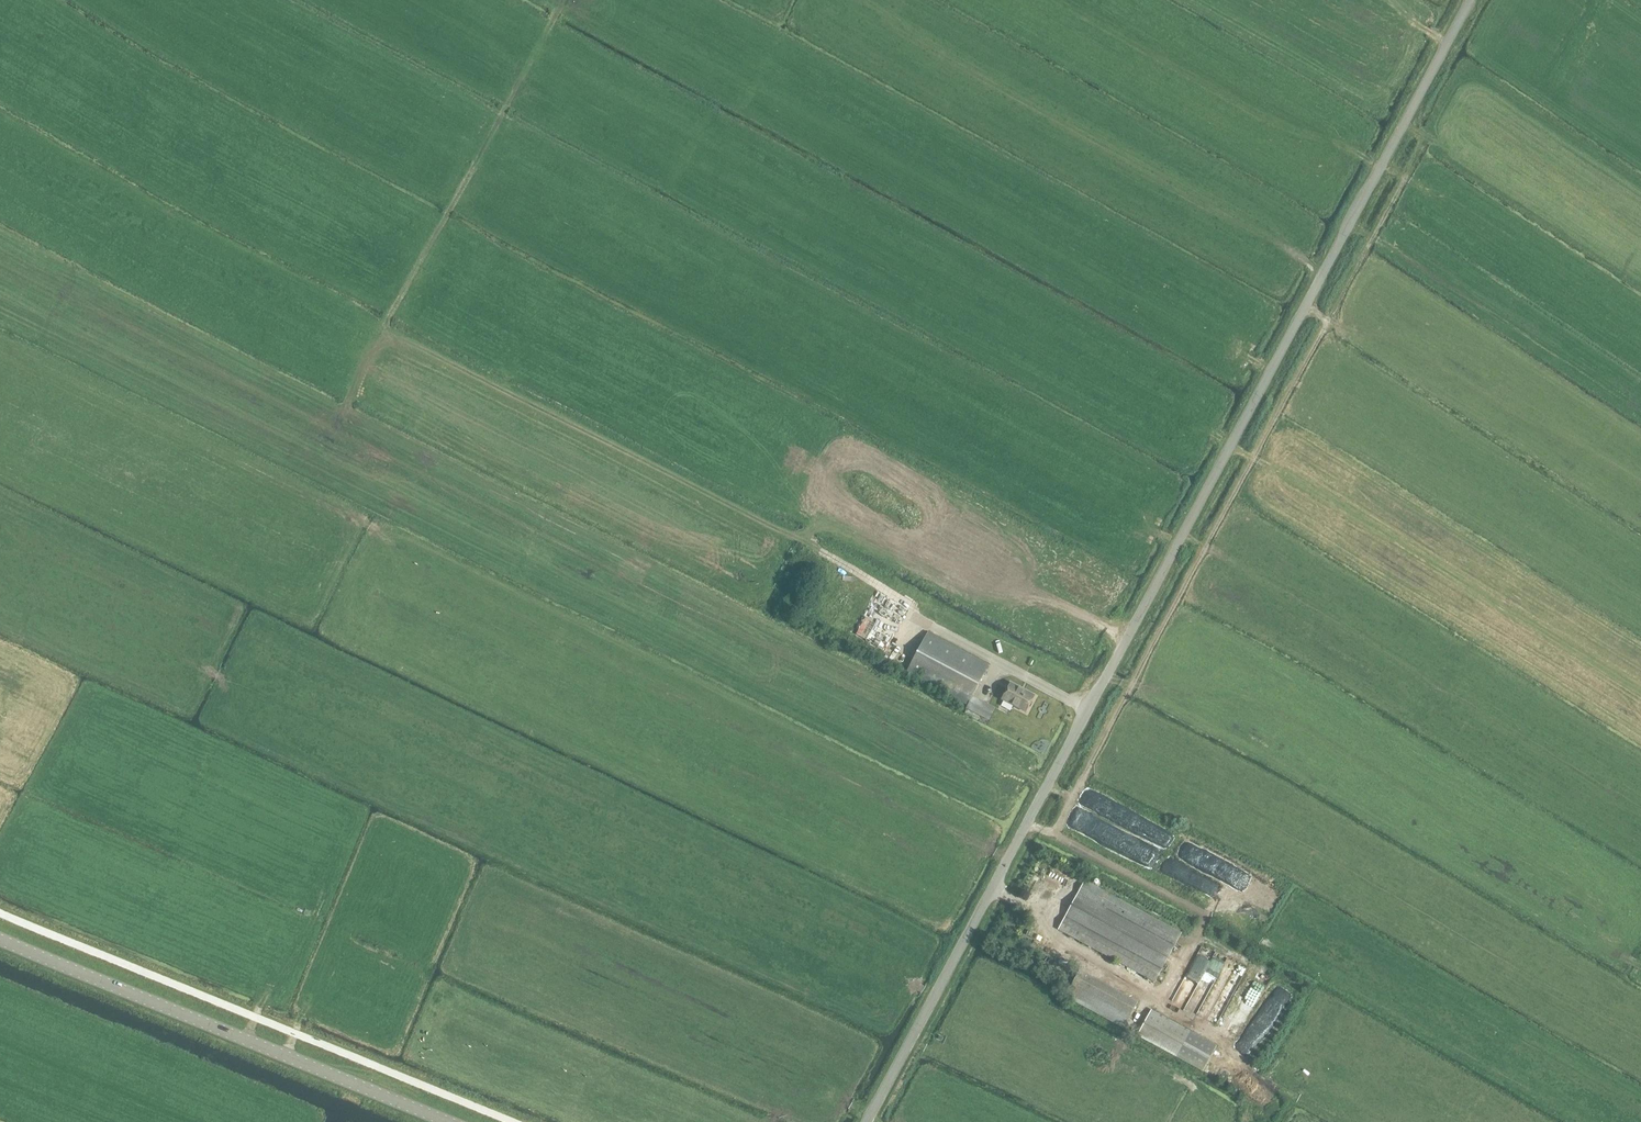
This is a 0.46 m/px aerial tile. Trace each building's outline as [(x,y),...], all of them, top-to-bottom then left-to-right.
[(928,633),(907,672),(968,705),(989,665),(928,633)] [(1003,700),(1026,712),(1034,696),(1011,684),(1003,700)] [(980,700),(974,712),(982,716),(988,705),(980,700)] [(1182,933),(1085,881),(1059,929),(1155,982),(1182,933)] [(1137,1003),(1119,993),(1105,1018),(1123,1028),(1137,1003)] [(1218,1046),(1151,1010),(1138,1035),(1204,1071),(1218,1046)]
